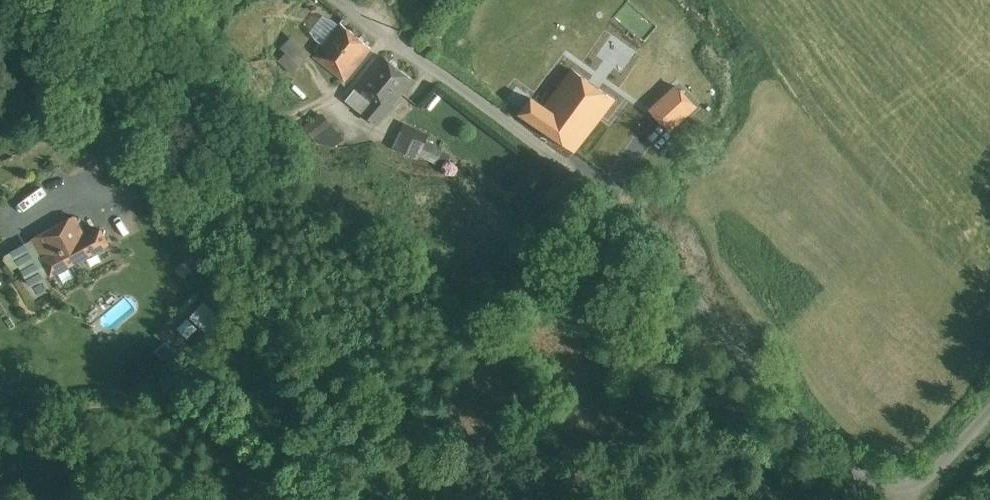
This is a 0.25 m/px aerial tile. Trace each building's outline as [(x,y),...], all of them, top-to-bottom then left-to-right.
[(600,15),(590,27),(610,42),(619,29),(600,15)] [(371,48),(340,24),(313,58),(343,83),(371,48)] [(610,42),(590,27),(581,40),(599,54),(610,42)] [(587,51),(575,66),(585,74),(597,58),(587,51)] [(413,82),(381,57),(354,91),(369,103),(385,115),(386,116),(413,82)] [(572,71),(544,109),(569,128),(590,103),(605,114),(614,101),(599,90),(572,71)] [(620,92),(605,81),(599,90),(614,101),(620,92)] [(680,86),(652,110),(670,130),(698,107),(680,86)] [(590,103),(569,128),(544,109),(532,100),(520,116),(573,154),(605,114),(590,103)] [(385,115),(369,103),(361,114),(376,126),(385,115)] [(343,136),(318,117),(306,125),(331,144),(343,136)] [(430,135),(402,124),(392,149),(436,167),(442,151),(426,144),(430,135)] [(85,241),(74,220),(31,243),(50,278),(107,247),(99,233),(85,241)] [(191,322),(211,335),(223,316),(203,303),(191,322)]
